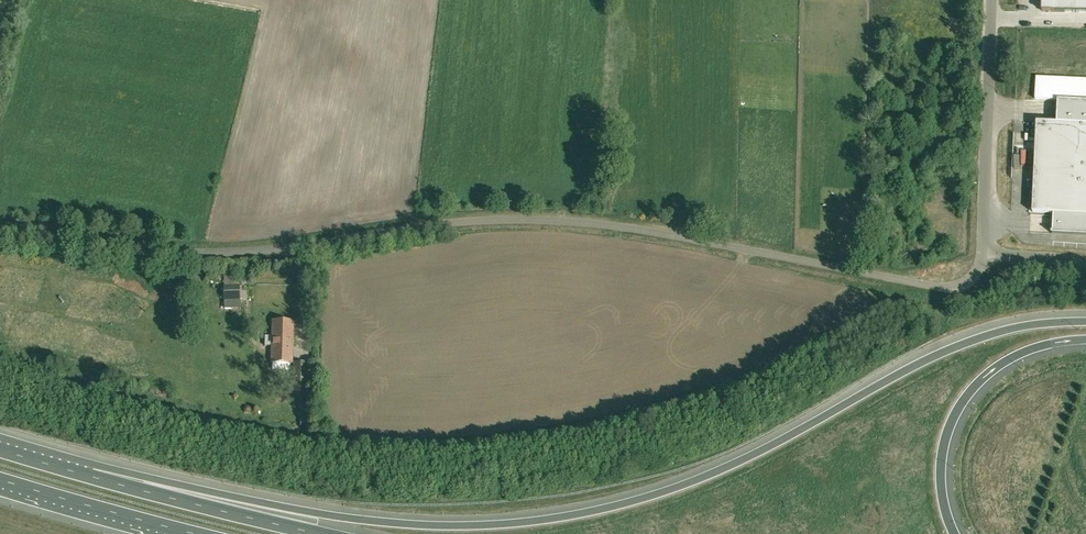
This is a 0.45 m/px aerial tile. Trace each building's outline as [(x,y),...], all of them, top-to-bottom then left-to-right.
[(1042,12),(1085,12),(1085,0),(1042,0),(1042,12)] [(1037,77),(1036,100),(1058,101),(1085,102),(1085,79),(1037,77)] [(1058,101),(1057,124),(1037,123),(1033,208),(1029,207),(1029,213),(1053,214),(1052,234),(1085,235),(1085,102),(1058,101)] [(239,295),(239,286),(224,287),(224,295),(239,295)] [(292,363),(293,321),(273,321),(273,336),(265,336),(265,346),(272,346),(272,363),(292,363)]
